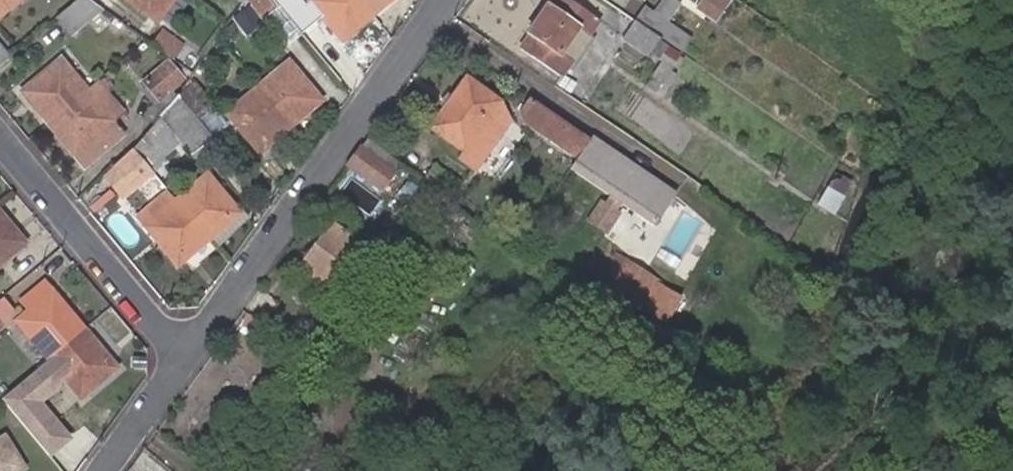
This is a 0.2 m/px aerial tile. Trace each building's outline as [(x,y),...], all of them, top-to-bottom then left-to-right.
[(16,0),(0,0),(0,14),(16,0)] [(102,6),(94,0),(75,0),(58,14),(72,31),(102,6)] [(171,0),(132,0),(157,19),(171,0)] [(269,0),(249,0),(263,18),(275,7),(269,0)] [(371,13),(360,0),(310,0),(341,38),(371,13)] [(371,13),(386,0),(360,0),(371,13)] [(526,27),(529,29),(519,44),(559,73),(570,58),(574,61),(594,34),(587,29),(596,18),(571,0),(550,0),(547,4),(545,2),(526,27)] [(626,20),(651,39),(674,8),(663,1),(649,19),(635,7),(626,20)] [(638,56),(651,39),(626,20),(613,38),(638,56)] [(151,43),(174,59),(184,45),(162,28),(151,43)] [(22,90),(47,122),(86,89),(60,59),(22,90)] [(256,85),(289,125),(320,100),(287,60),(256,85)] [(191,80),(175,94),(196,118),(212,105),(191,80)] [(465,80),(429,130),(462,154),(480,128),(493,137),(489,142),(495,146),(510,124),(497,107),(499,103),(465,80)] [(259,151),(289,125),(256,85),(226,111),(259,151)] [(86,89),(47,122),(73,153),(111,121),(86,89)] [(187,153),(209,134),(196,118),(175,94),(158,117),(187,153)] [(523,128),(574,166),(587,148),(526,105),(518,117),(523,128)] [(574,166),(568,174),(650,235),(671,203),(590,143),(587,148),(574,166)] [(360,149),(347,166),(380,189),(392,172),(360,149)] [(150,169),(134,150),(101,178),(116,197),(150,169)] [(175,199),(208,238),(238,211),(207,173),(175,199)] [(155,215),(158,213),(171,202),(162,192),(147,206),(155,215)] [(177,263),(208,238),(175,199),(171,202),(158,213),(155,215),(145,224),(177,263)] [(23,243),(0,216),(0,262),(23,243)] [(336,296),(368,252),(332,226),(299,270),(336,296)] [(589,288),(635,322),(656,293),(610,259),(589,288)] [(15,320),(47,359),(81,330),(50,292),(41,281),(20,299),(28,310),(15,320)] [(18,316),(2,296),(0,297),(0,330),(18,316)] [(47,359),(0,397),(0,398),(49,458),(66,444),(34,405),(63,382),(78,400),(114,371),(81,330),(47,359)] [(22,467),(3,436),(0,438),(0,470),(16,470),(22,467)]
